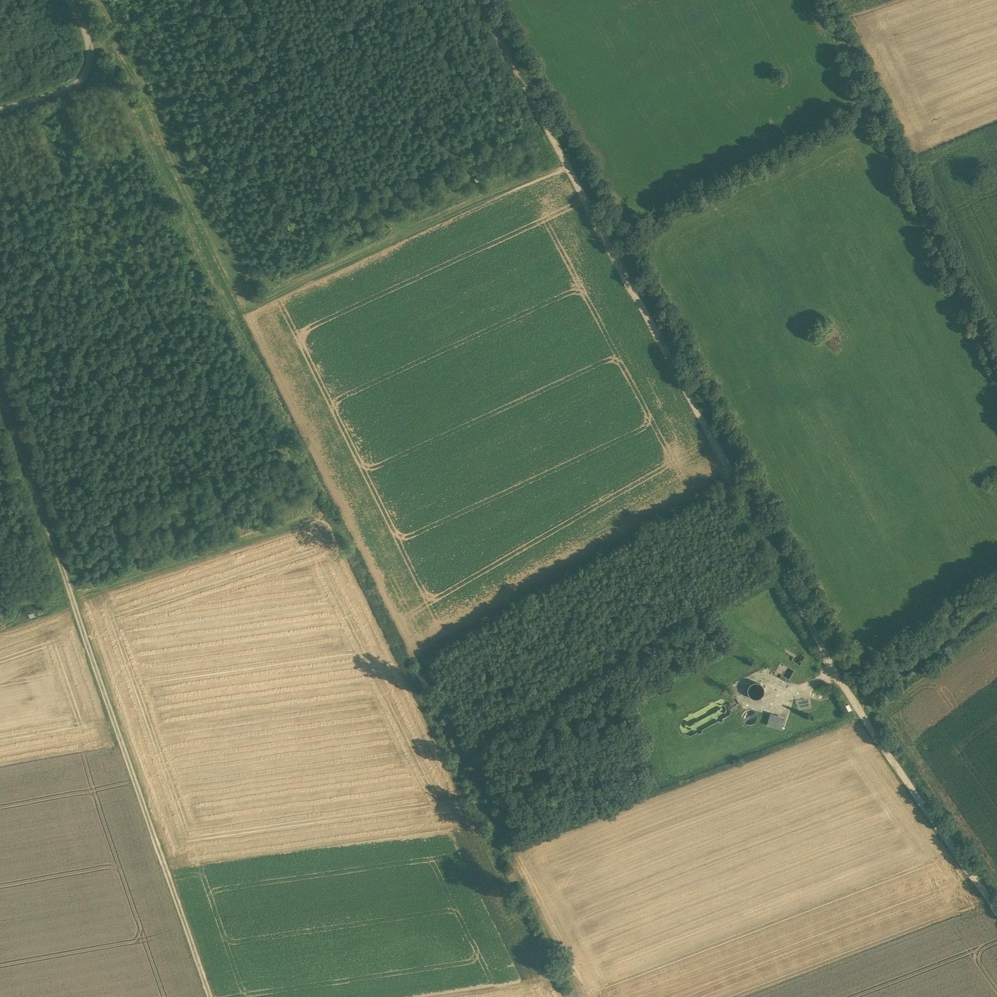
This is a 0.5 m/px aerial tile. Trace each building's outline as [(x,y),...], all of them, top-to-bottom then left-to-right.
[(783,673),(790,678),(795,670),(788,666),(783,673)] [(784,729),(788,717),(773,713),(770,725),(784,729)]
